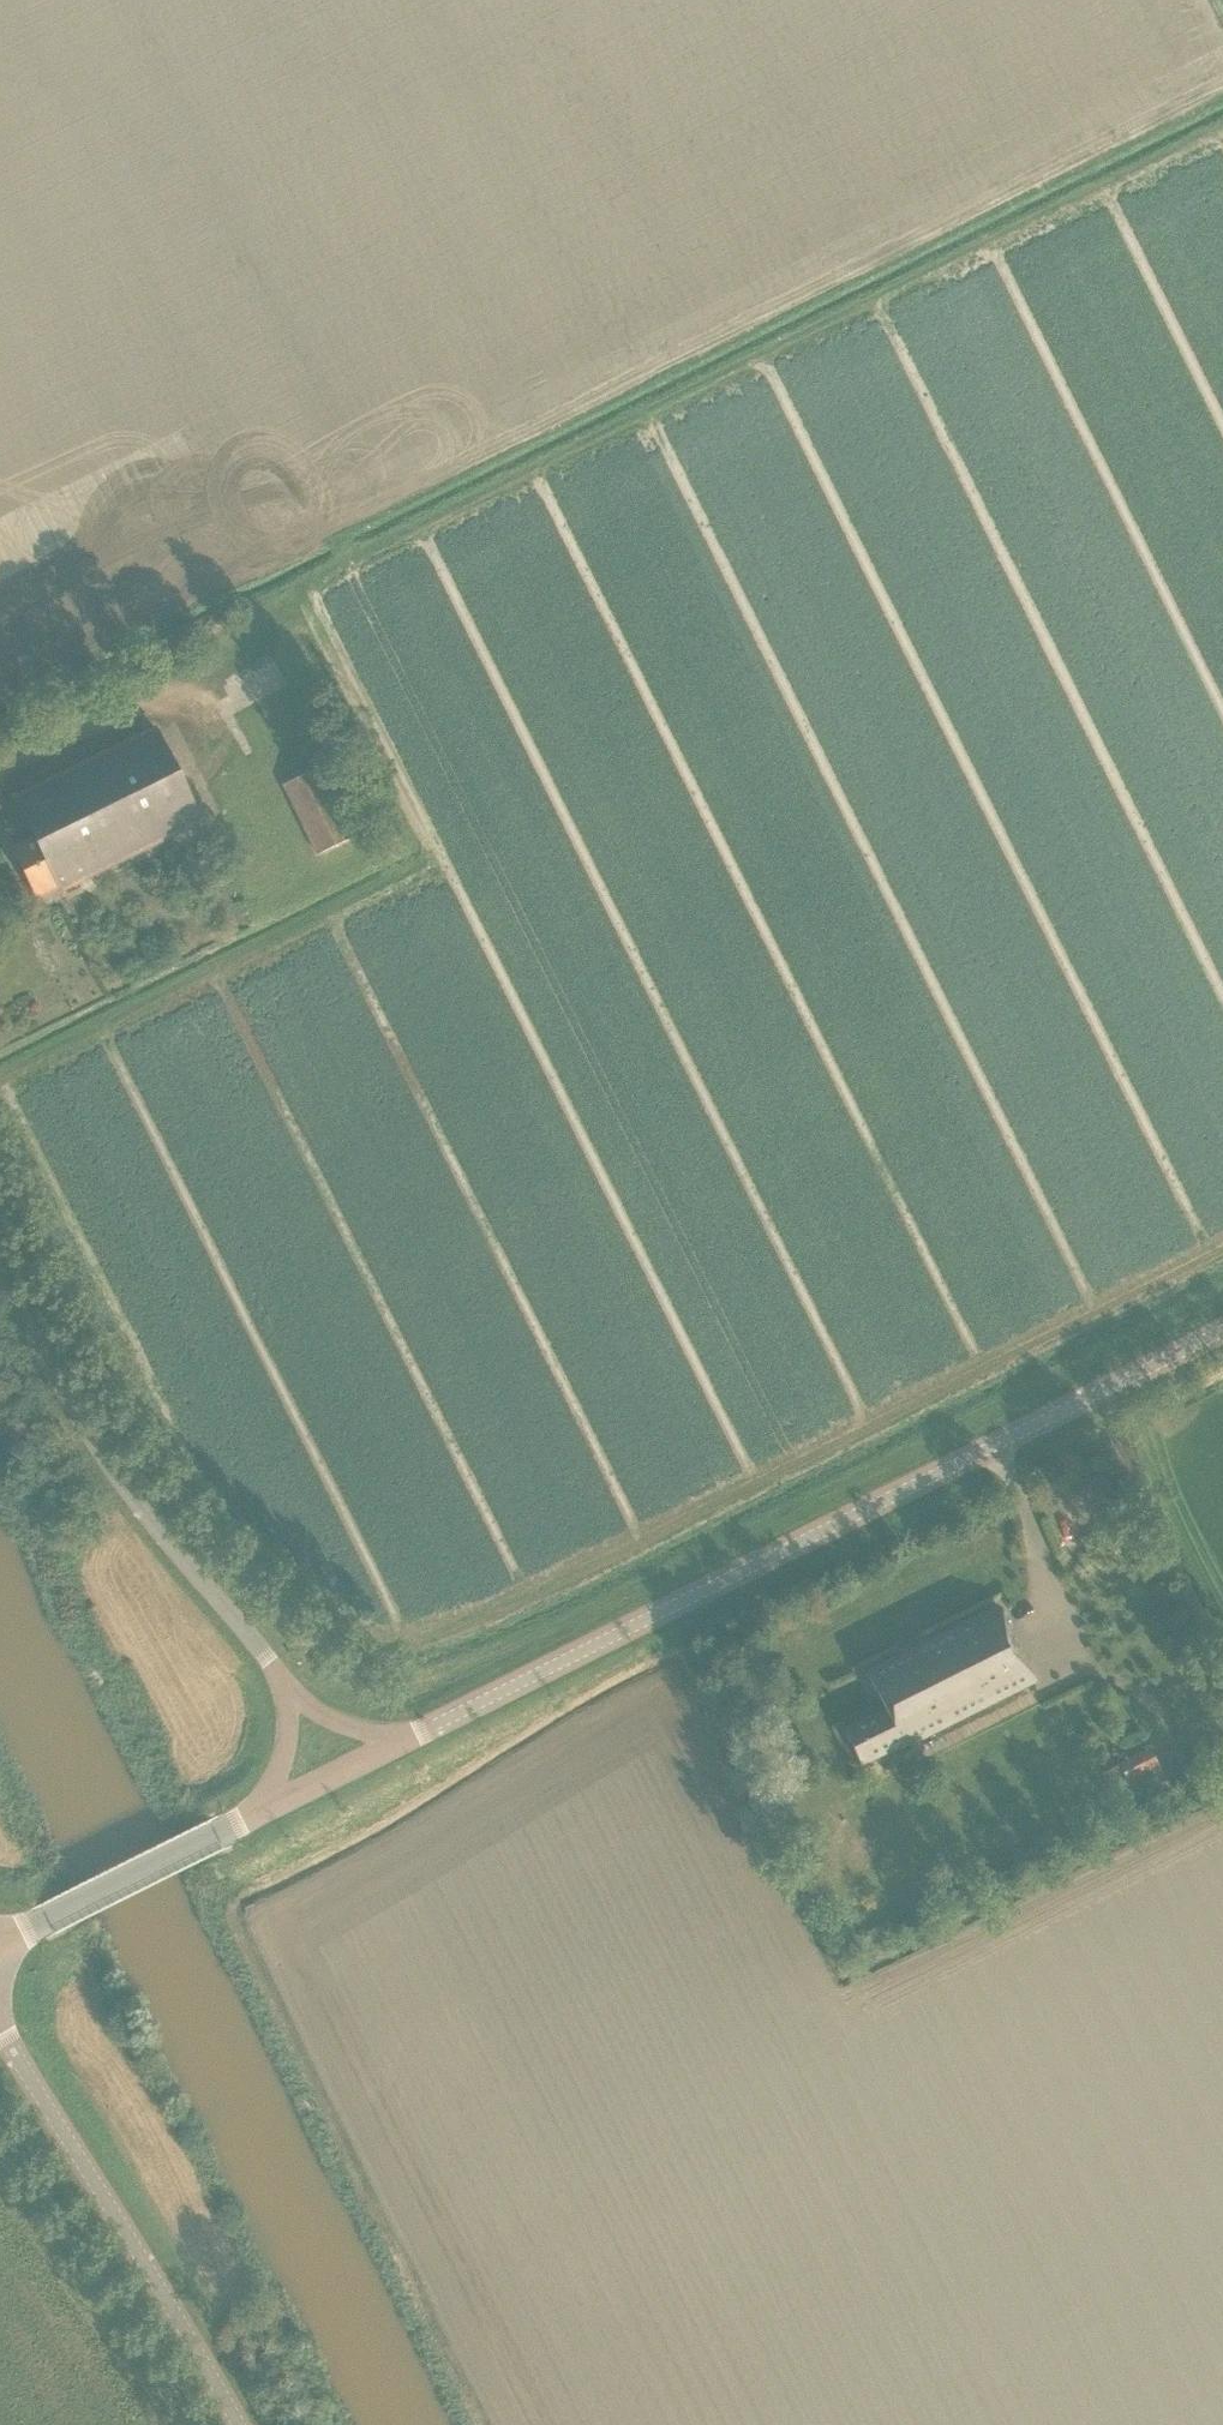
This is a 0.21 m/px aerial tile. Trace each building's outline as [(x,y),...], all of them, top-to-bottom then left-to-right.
[(60,892),(201,823),(156,728),(14,797),(33,836),(10,847),(35,897),(57,887),(60,892)] [(282,786),(316,855),(370,828),(336,762),(282,786)] [(900,1751),(1036,1684),(997,1607),(869,1671),(888,1710),(845,1730),(862,1767),(899,1749),(900,1751)] [(1175,1797),(1150,1746),(1117,1763),(1118,1765),(1101,1773),(1124,1821),(1143,1811),(1145,1813),(1175,1797)]
